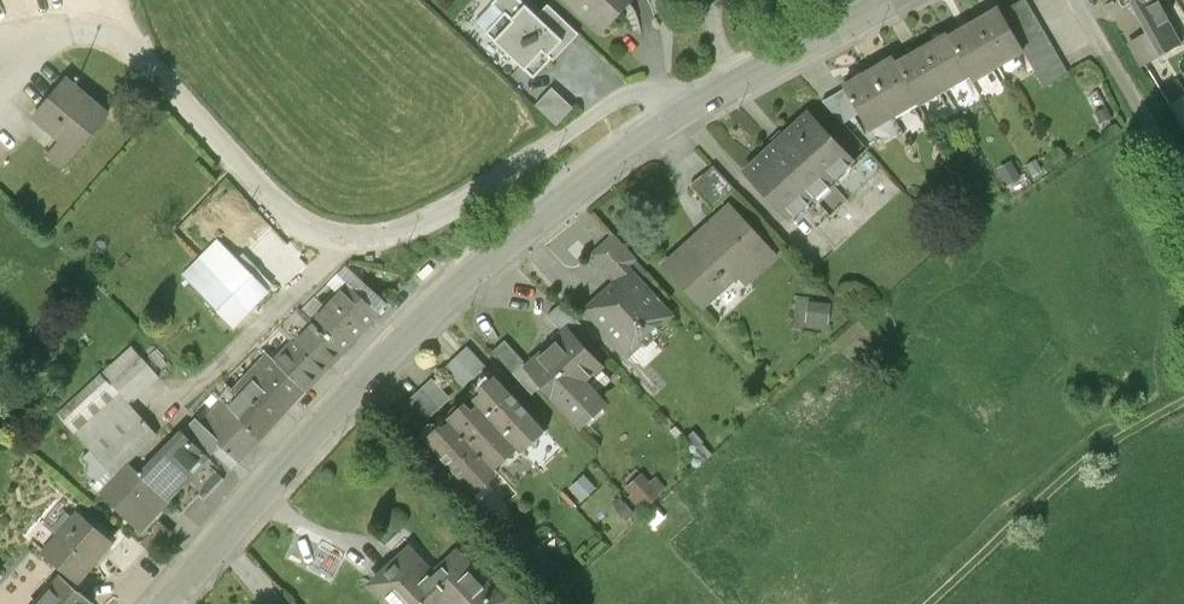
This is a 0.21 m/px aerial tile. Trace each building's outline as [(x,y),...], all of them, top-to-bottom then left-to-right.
[(522,0),(496,0),(492,4),(503,14),(486,33),(535,78),(554,58),(550,55),(564,40),(522,0)] [(600,31),(627,3),(630,5),(634,0),(567,0),(600,31)] [(1001,11),(1024,49),(1045,86),(1068,73),(1026,0),(1020,0),(1001,11)] [(1122,11),(1130,6),(1145,34),(1131,42),(1145,68),(1182,47),(1156,1),(1158,0),(1116,0),(1122,11)] [(1000,8),(975,22),(1000,63),(1024,49),(1001,11),(1000,8)] [(975,22),(950,37),(973,75),(974,78),(1000,63),(975,22)] [(948,33),(922,47),(947,90),(973,75),(950,37),(948,33)] [(922,47),(897,61),(919,100),(921,104),(947,90),(922,47)] [(897,61),(894,57),(870,71),(894,115),(919,100),(897,61)] [(894,115),(870,71),(844,86),(869,129),(894,115)] [(112,119),(67,80),(31,122),(58,145),(47,159),(65,174),(112,119)] [(551,83),(534,100),(556,121),(573,104),(551,83)] [(855,162),(809,113),(746,172),(791,220),(855,162)] [(695,186),(713,207),(734,189),(737,187),(718,166),(716,168),(695,186)] [(775,255),(733,208),(670,265),(702,299),(733,271),(744,283),(775,255)] [(586,256),(615,285),(627,273),(640,260),(611,231),(586,256)] [(184,277),(236,328),(270,293),(217,243),(184,277)] [(615,285),(588,311),(624,348),(643,330),(648,335),(668,316),(627,273),(615,285)] [(347,285),(308,325),(341,358),(381,317),(347,285)] [(564,305),(550,318),(563,333),(568,329),(585,348),(595,340),(564,305)] [(301,318),(265,355),(305,394),(341,358),(308,325),(301,318)] [(530,363),(527,366),(541,382),(579,424),(602,403),(584,383),(602,367),(585,348),(568,329),(563,333),(530,363)] [(137,405),(167,376),(131,341),(59,412),(92,445),(83,454),(92,462),(89,473),(106,490),(137,458),(164,432),(137,405)] [(527,366),(530,363),(510,341),(496,354),(531,391),(541,382),(527,366)] [(468,348),(448,365),(465,384),(485,366),(468,348)] [(265,355),(218,401),(258,440),(305,394),(265,355)] [(523,402),(496,373),(481,387),(484,391),(476,399),(480,404),(499,424),(523,402)] [(433,378),(403,406),(421,426),(451,398),(433,378)] [(218,401),(215,398),(146,468),(174,494),(204,463),(216,451),(232,466),(258,440),(218,401)] [(549,427),(523,402),(499,424),(521,448),(532,436),(537,438),(549,427)] [(499,424),(480,404),(472,410),(466,403),(449,418),(452,422),(473,444),(496,470),(521,448),(499,424)] [(473,444),(452,422),(443,430),(440,427),(431,436),(428,438),(451,464),(473,444)] [(473,444),(451,464),(474,490),(496,470),(473,444)] [(174,494),(146,468),(137,458),(106,490),(143,526),(174,494)] [(222,480),(204,463),(174,494),(186,508),(200,494),(205,498),(222,480)] [(625,486),(648,505),(663,486),(640,467),(625,486)] [(48,549),(82,579),(105,553),(115,541),(81,512),(48,549)] [(172,531),(157,517),(138,538),(154,552),(172,531)] [(121,534),(115,541),(105,553),(126,570),(142,551),(121,534)] [(410,550),(372,585),(389,603),(394,598),(399,603),(436,603),(441,600),(444,603),(495,603),(468,575),(473,570),(458,554),(434,576),(410,550)] [(93,599),(62,572),(33,603),(88,603),(93,599)]
